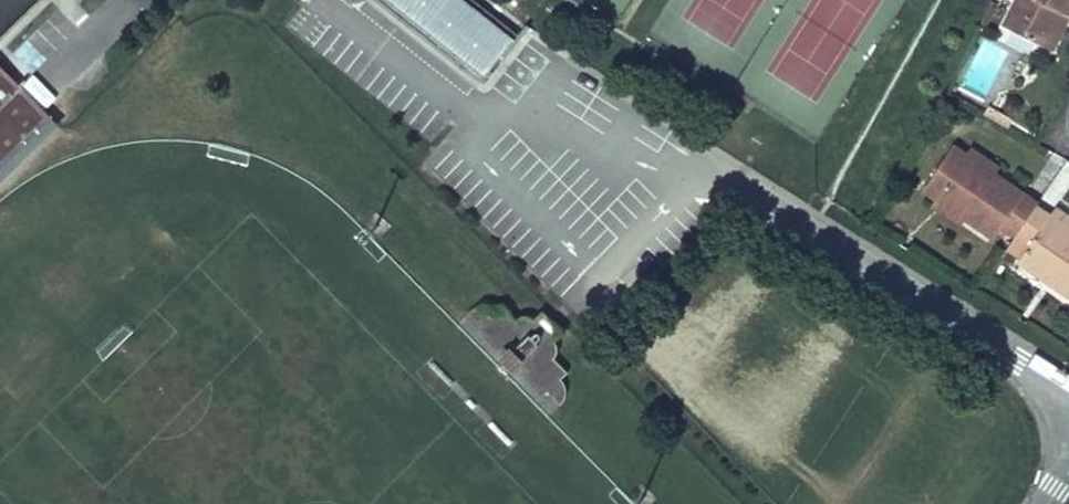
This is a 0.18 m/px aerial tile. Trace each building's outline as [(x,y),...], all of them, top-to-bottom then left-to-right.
[(1044,44),(1057,18),(1055,17),(1059,9),(1068,14),(1068,0),(1017,0),(1004,24),(1044,44)] [(1059,9),(1055,17),(1057,18),(1044,44),(1053,49),(1068,17),(1068,14),(1059,9)] [(444,11),(429,31),(489,77),(509,51),(499,43),(504,37),(472,12),(462,25),(444,11)] [(514,44),(504,37),(499,43),(509,51),(514,44)] [(59,123),(0,62),(0,181),(59,123)] [(993,173),(991,172),(988,177),(982,172),(985,168),(968,156),(953,146),(924,189),(938,199),(964,216),(995,237),(1002,226),(1016,235),(1037,205),(1038,204),(993,173)] [(997,166),(972,149),(968,156),(985,168),(982,172),(988,177),(991,172),(993,173),(997,166)] [(964,216),(938,199),(933,206),(959,223),(964,216)] [(1066,225),(1068,220),(1068,213),(1057,205),(1050,214),(1037,205),(1016,235),(1008,247),(1022,256),(1019,260),(1068,293),(1068,227),(1066,225)] [(563,331),(543,311),(534,320),(531,317),(529,316),(525,316),(522,316),(519,317),(516,319),(503,305),(496,311),(493,308),(488,307),(483,306),(478,307),(474,308),(470,311),(469,312),(510,353),(504,359),(514,369),(519,363),(560,404),(562,403),(565,399),(566,394),(566,389),(566,385),(564,380),(561,377),(568,371),(554,357),(556,354),(557,351),(558,348),(557,344),(556,342),(554,340),(563,331)]
